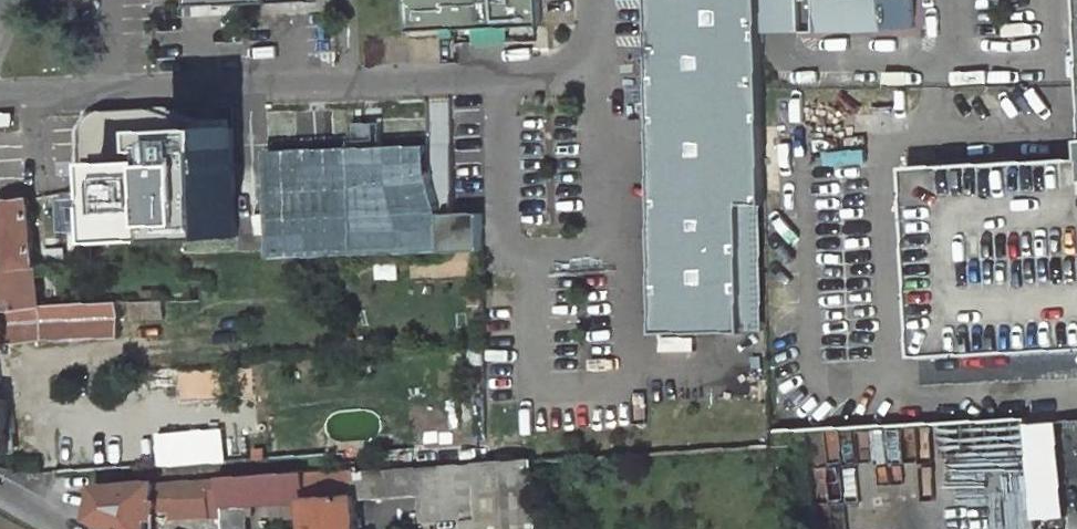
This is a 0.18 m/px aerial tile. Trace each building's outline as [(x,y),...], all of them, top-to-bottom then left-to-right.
[(409,30),(541,27),(540,0),(408,0),(409,30)] [(765,202),(763,0),(653,0),(657,331),(745,330),(743,202),(765,202)] [(796,27),(913,26),(912,0),(796,0),(796,27)] [(192,119),(192,127),(236,125),(235,104),(157,107),(192,119)] [(157,107),(99,110),(92,114),(85,125),(84,133),(88,189),(66,191),(89,210),(88,195),(108,193),(111,226),(120,225),(121,236),(240,234),(236,125),(192,127),(192,119),(157,107)] [(0,112),(0,124),(15,124),(14,112),(0,112)] [(354,124),(355,148),(384,147),(384,123),(354,124)] [(483,251),(482,144),(443,145),(445,213),(443,213),(445,252),(483,251)] [(271,151),(275,257),(445,252),(443,213),(445,213),(443,145),(384,147),(355,148),(271,151)] [(911,164),(915,356),(1076,350),(1076,159),(911,164)] [(108,193),(88,195),(89,210),(90,227),(111,226),(108,193)] [(1,203),(5,271),(33,268),(30,202),(30,198),(1,203)] [(33,268),(5,271),(5,276),(0,277),(0,289),(3,315),(36,313),(33,268)] [(163,317),(163,303),(134,304),(135,318),(163,317)] [(121,343),(119,309),(36,313),(3,315),(7,350),(121,343)] [(15,455),(10,402),(0,403),(0,456),(15,455)] [(1071,517),(1065,420),(1027,423),(1033,519),(1071,517)] [(157,431),(159,466),(228,463),(226,427),(157,431)] [(537,462),(424,470),(424,472),(426,493),(428,525),(465,522),(466,528),(542,528),(537,462)] [(307,473),(310,501),(361,498),(359,474),(359,470),(307,473)] [(361,498),(426,493),(424,472),(424,470),(359,474),(361,498)] [(307,473),(225,479),(225,481),(226,492),(226,505),(248,504),(248,518),(259,517),(259,504),(272,503),(310,501),(307,473)] [(225,481),(209,482),(210,492),(226,492),(225,481)] [(96,518),(101,521),(120,528),(151,528),(158,494),(160,485),(161,482),(104,486),(96,516),(96,518)] [(158,494),(173,494),(173,504),(211,502),(210,492),(209,482),(160,485),(158,494)] [(310,501),(311,518),(304,518),(305,528),(364,528),(361,498),(310,501)] [(310,501),(272,503),(279,519),(304,518),(311,518),(310,501)] [(248,504),(226,505),(228,528),(249,528),(248,518),(248,504)]
